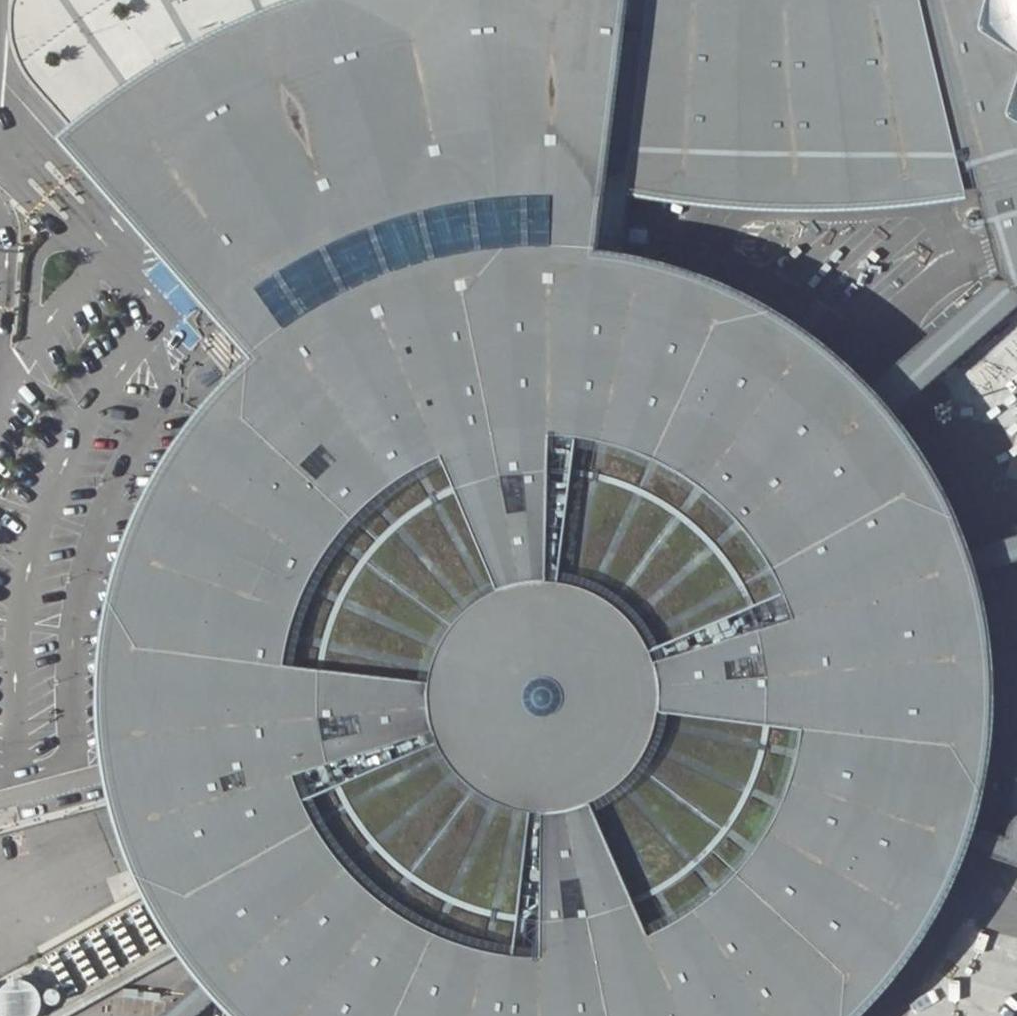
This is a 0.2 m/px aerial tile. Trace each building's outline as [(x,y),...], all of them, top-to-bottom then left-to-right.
[(140,145),(295,362),(343,297),(437,259),(506,246),(557,244),(618,248),(624,196),(635,79),(647,0),(627,0),(609,26),(540,20),(468,26),(397,38),(313,57),(230,92),(158,131),(140,145)] [(624,196),(683,205),(728,210),(782,213),(835,213),(879,210),(930,205),(967,200),(961,173),(918,0),(648,0),(624,196)] [(961,173),(969,171),(978,198),(1013,188),(1016,187),(1016,0),(918,0),(961,173)] [(220,955),(150,1015),(185,1015),(237,971),(271,1004),(288,1015),(846,1015),(866,997),(908,930),(938,873),(951,842),(981,851),(1016,864),(1016,806),(1013,806),(1001,814),(996,823),(996,832),(959,822),(971,763),(978,706),(976,647),(972,611),(962,576),(1016,558),(1016,533),(968,555),(954,517),(938,486),(922,459),(893,418),(1016,308),(1016,187),(1013,188),(978,198),(999,276),(869,389),(811,340),(776,314),(735,289),(676,265),(618,248),(557,244),(506,246),(437,259),(343,297),(295,362),(235,414),(185,487),(148,567),(127,650),(124,721),(135,798),(142,818),(157,853),(174,886),(204,936),(220,955)]
